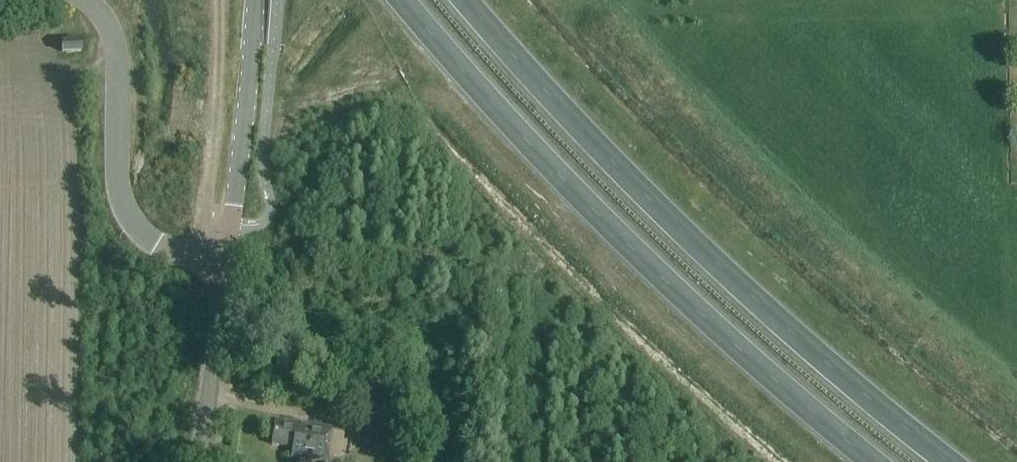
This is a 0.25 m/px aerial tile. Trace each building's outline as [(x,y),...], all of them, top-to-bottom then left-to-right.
[(61,42),(61,53),(80,52),(80,42),(61,42)] [(271,446),(291,448),(290,457),(328,461),(333,428),(274,420),(271,446)]
